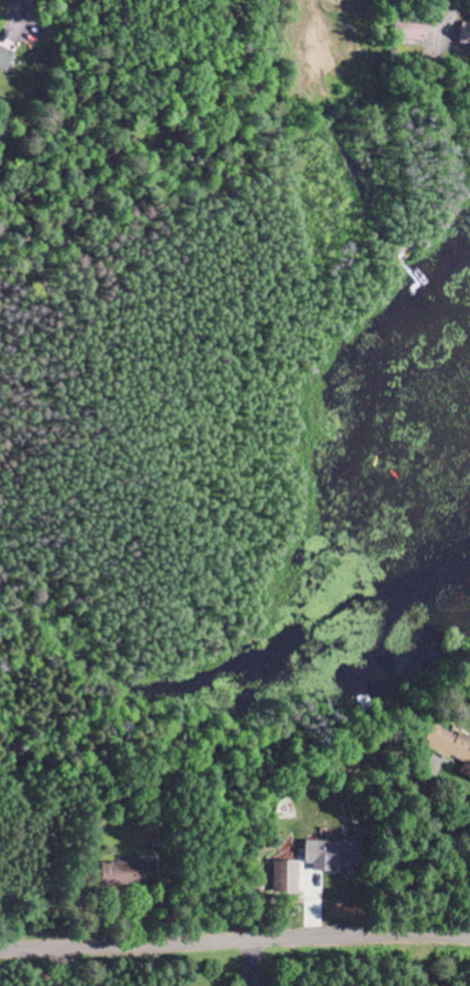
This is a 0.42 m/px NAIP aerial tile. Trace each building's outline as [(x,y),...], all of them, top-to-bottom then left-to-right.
[(462,24),(462,44),(469,44),(469,24),(462,24)] [(7,71),(16,53),(0,46),(0,68),(7,71)] [(469,776),(469,736),(439,718),(425,742),(464,764),(461,771),(469,776)] [(306,866),(354,866),(354,840),(306,840),(306,866)] [(99,860),(99,884),(157,883),(157,859),(99,860)]
